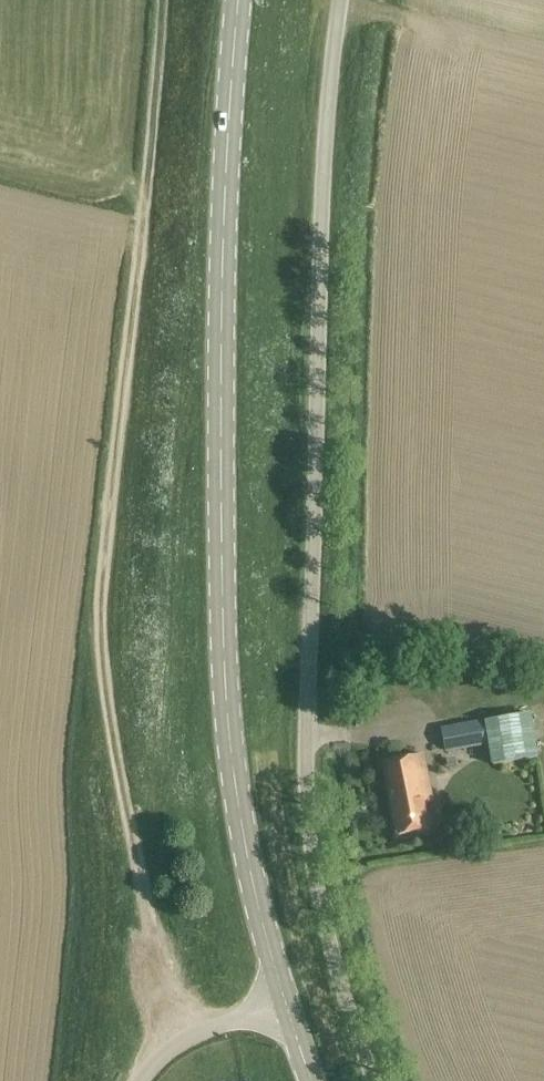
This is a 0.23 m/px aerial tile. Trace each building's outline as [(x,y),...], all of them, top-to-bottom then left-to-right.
[(537,758),(530,714),(442,728),(445,752),(490,745),(493,765),(537,758)] [(432,803),(423,755),(383,762),(397,836),(429,830),(424,805),(432,803)]
